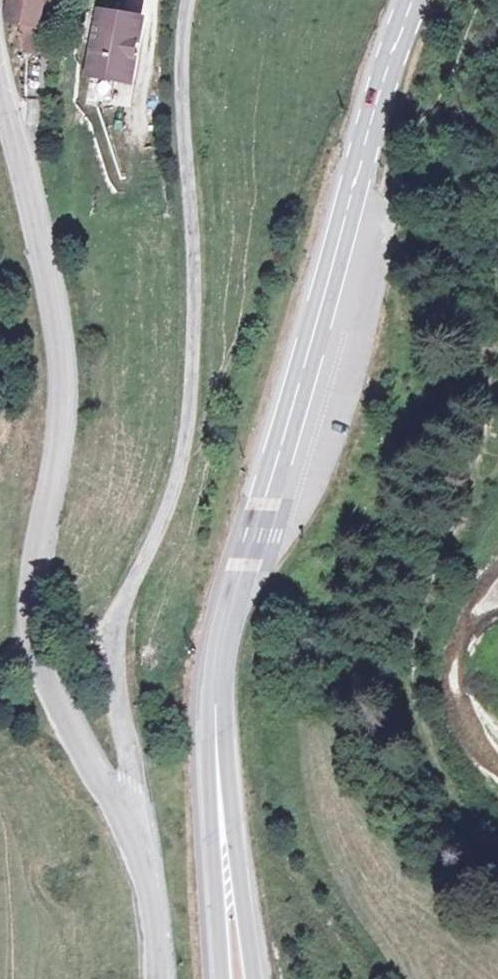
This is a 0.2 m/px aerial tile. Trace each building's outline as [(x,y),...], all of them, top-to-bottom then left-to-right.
[(25,16),(55,20),(59,0),(28,0),(25,16)] [(156,16),(117,8),(100,87),(122,92),(126,72),(144,75),(156,16)]
